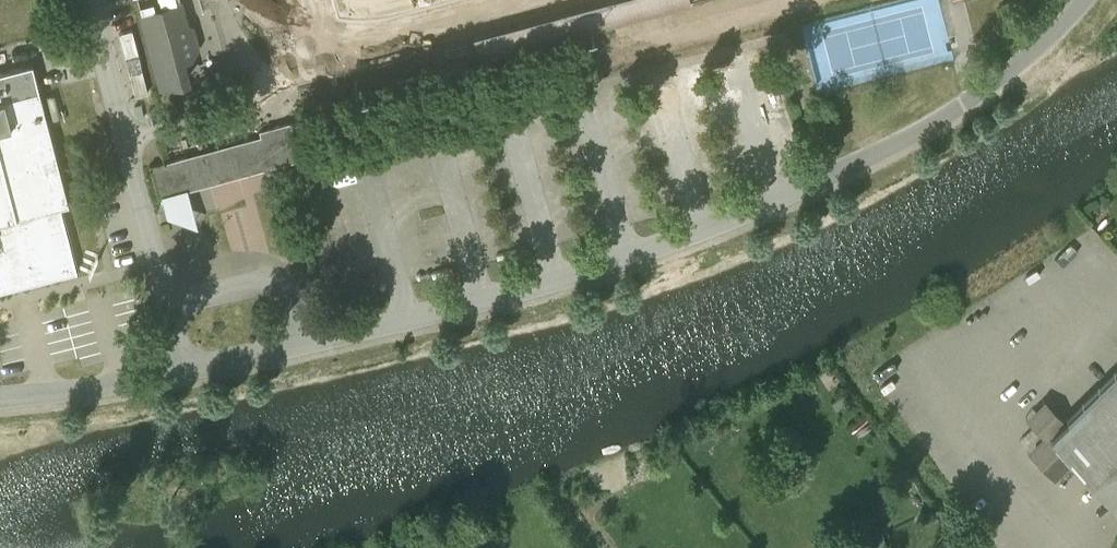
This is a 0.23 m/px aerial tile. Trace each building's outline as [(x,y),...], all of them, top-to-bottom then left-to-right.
[(142,11),(178,2),(182,1),(182,0),(139,0),(142,11)] [(178,2),(142,11),(162,86),(186,79),(180,59),(188,57),(195,46),(190,29),(185,27),(178,2)] [(40,91),(33,65),(0,73),(0,101),(40,91)] [(77,271),(60,207),(69,205),(52,140),(40,91),(0,101),(0,291),(77,271)] [(174,158),(183,190),(191,188),(312,155),(301,118),(260,129),(261,135),(263,143),(190,163),(187,155),(174,158)] [(261,135),(187,155),(190,163),(263,143),(261,135)] [(183,190),(174,158),(151,165),(160,196),(165,195),(183,190)] [(191,188),(183,190),(165,195),(170,214),(202,226),(191,188)] [(1078,251),(1070,243),(1055,258),(1062,266),(1078,251)] [(1028,449),(1057,479),(1074,462),(1116,506),(1116,371),(1065,421),(1044,400),(1026,417),(1043,434),(1028,449)]
